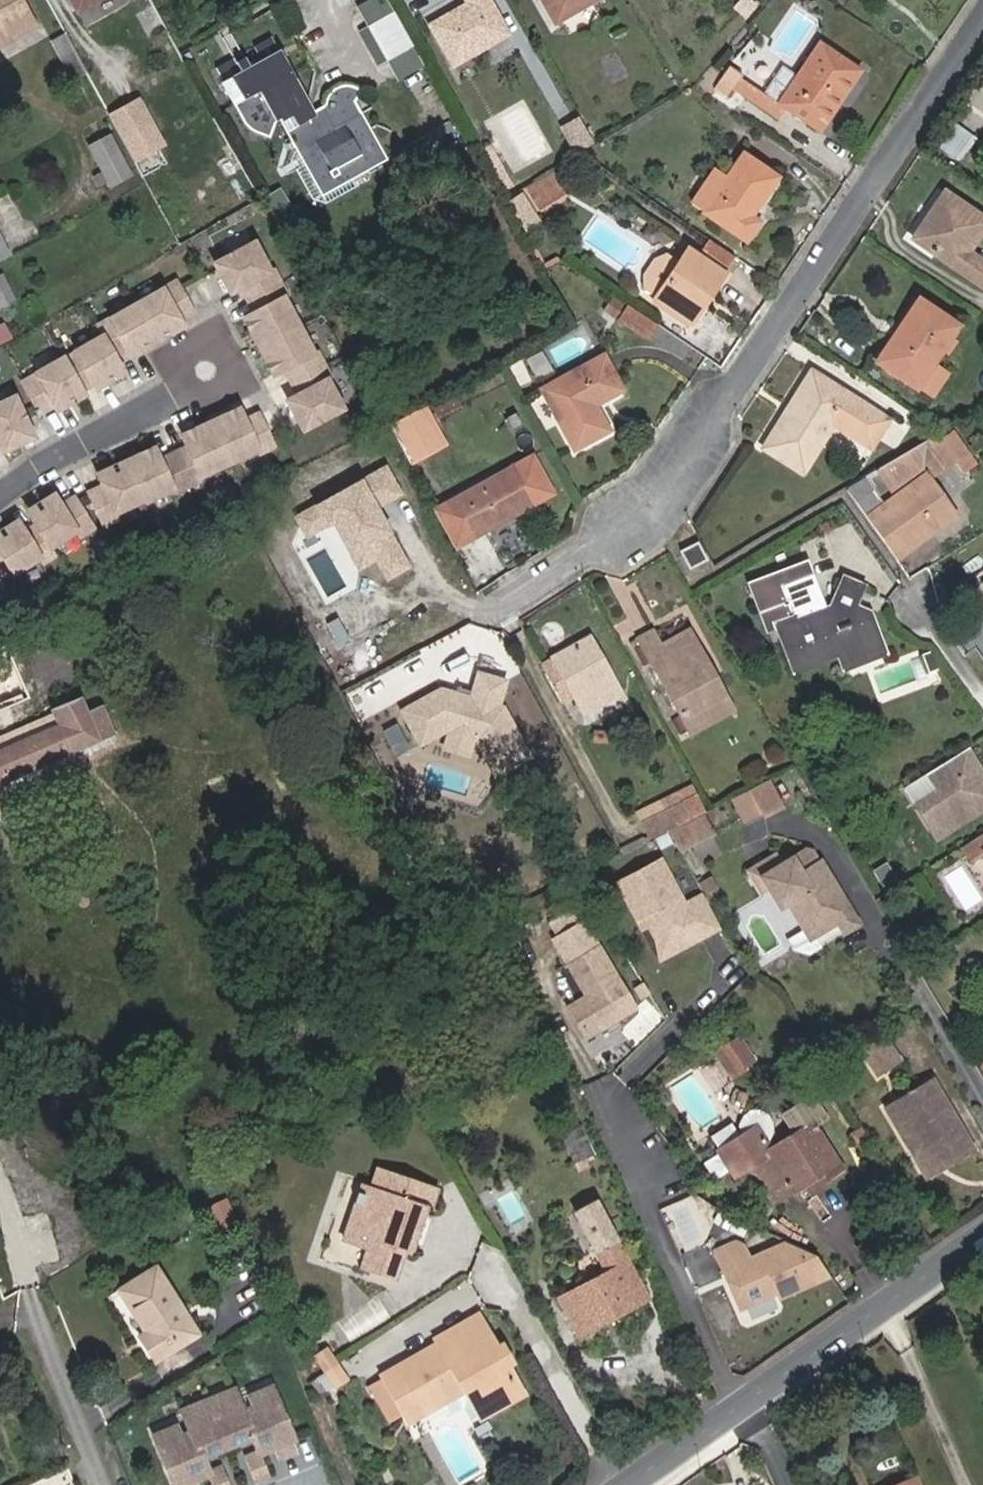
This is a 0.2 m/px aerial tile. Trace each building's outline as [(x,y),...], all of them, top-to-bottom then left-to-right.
[(38,25),(24,0),(0,0),(0,46),(38,25)] [(77,11),(97,0),(71,0),(77,11)] [(360,4),(397,80),(425,66),(393,0),(368,0),(360,4)] [(454,63),(507,32),(489,0),(467,0),(468,3),(432,25),(454,63)] [(591,0),(543,0),(555,21),(591,0)] [(76,79),(87,72),(66,33),(54,40),(76,79)] [(255,63),(281,50),(275,38),(249,50),(255,63)] [(785,110),(820,132),(862,71),(819,43),(795,78),(779,67),(760,94),(740,81),(742,76),(730,68),(715,90),(729,101),(735,90),(778,119),(785,110)] [(280,119),(322,192),(385,157),(354,102),(361,90),(357,87),(352,85),(347,85),(341,85),(336,87),(332,91),(328,95),(326,100),(325,105),(325,111),(327,116),(328,118),(326,118),(316,115),(292,71),(234,104),(242,117),(245,121),(248,124),(251,128),(255,131),(260,133),(263,135),(267,136),(271,133),(274,128),(276,124),(277,120),(280,119)] [(156,165),(166,159),(134,100),(111,113),(142,169),(154,162),(156,165)] [(582,153),(593,146),(577,118),(560,128),(576,156),(582,153)] [(942,152),(966,162),(977,133),(954,124),(942,152)] [(111,186),(133,173),(110,133),(89,145),(103,172),(96,177),(100,184),(108,180),(111,186)] [(759,220),(751,215),(776,177),(744,154),(728,178),(713,169),(690,203),(747,240),(759,220)] [(539,207),(565,193),(552,171),(527,186),(539,207)] [(283,191),(267,201),(280,221),(296,210),(283,191)] [(511,203),(536,226),(547,215),(522,191),(511,203)] [(968,251),(982,228),(982,218),(944,192),(915,238),(982,285),(982,261),(968,251)] [(311,350),(308,352),(280,299),(284,296),(268,268),(265,270),(251,243),(217,261),(222,270),(217,273),(227,292),(239,285),(253,311),(241,318),(251,337),(255,334),(264,351),(260,354),(270,373),(281,366),(296,393),(284,399),(295,419),(298,416),(303,425),(337,407),(323,380),(326,378),(311,350)] [(725,272),(728,269),(691,243),(688,248),(725,272)] [(709,285),(714,288),(725,272),(688,248),(681,259),(672,253),(657,258),(648,273),(649,289),(655,294),(654,296),(692,321),(705,302),(700,298),(709,285)] [(16,300),(3,274),(0,275),(0,309),(16,300)] [(106,374),(119,366),(112,356),(125,348),(129,354),(142,346),(140,342),(164,328),(167,332),(180,324),(176,319),(190,311),(173,281),(95,326),(101,336),(74,350),(75,352),(63,359),(61,357),(36,371),(36,373),(23,380),(40,410),(53,402),(56,407),(69,399),(67,396),(92,381),(95,386),(108,378),(106,374)] [(705,302),(714,288),(709,285),(700,298),(705,302)] [(615,295),(605,310),(620,320),(630,305),(615,295)] [(689,325),(692,321),(654,296),(652,300),(689,325)] [(941,351),(949,338),(957,326),(919,300),(878,361),(917,386),(933,362),(941,351)] [(648,338),(658,324),(630,305),(620,320),(648,338)] [(941,351),(947,355),(956,343),(949,338),(941,351)] [(538,378),(551,371),(542,353),(528,361),(538,378)] [(575,446),(607,429),(594,404),(620,389),(603,357),(544,390),(575,446)] [(917,386),(931,395),(948,371),(933,362),(917,386)] [(519,386),(531,379),(523,363),(510,369),(519,386)] [(766,445),(804,469),(834,421),(868,444),(884,418),(813,372),(766,445)] [(4,447),(23,437),(21,433),(30,429),(14,394),(0,401),(0,440),(4,447)] [(169,486),(170,490),(200,476),(199,473),(253,447),(254,451),(269,444),(255,412),(241,419),(235,408),(215,417),(217,421),(201,429),(199,424),(179,434),(185,445),(157,458),(152,446),(131,456),(134,460),(113,470),(111,465),(96,472),(101,483),(88,490),(102,521),(117,514),(114,509),(140,497),(141,499),(169,486)] [(867,481),(849,491),(893,553),(951,512),(927,478),(931,475),(934,479),(957,462),(965,473),(978,465),(956,434),(947,439),(942,433),(876,471),(896,500),(886,507),(867,481)] [(387,464),(296,516),(308,537),(332,524),(358,570),(375,560),(387,581),(413,567),(380,510),(405,496),(387,464)] [(473,535),(530,504),(511,469),(454,501),(473,535)] [(893,553),(895,557),(957,513),(934,479),(931,475),(927,478),(951,512),(893,553)] [(10,565),(13,569),(37,553),(41,558),(54,550),(49,543),(74,527),(77,532),(90,523),(72,495),(60,503),(52,492),(40,500),(42,504),(30,512),(35,521),(24,529),(16,517),(4,526),(6,530),(0,534),(0,572),(10,565)] [(692,570),(710,560),(700,542),(683,552),(692,570)] [(844,667),(883,651),(870,614),(853,606),(861,587),(845,580),(833,607),(824,610),(806,564),(753,584),(760,605),(789,595),(796,617),(778,624),(795,669),(838,652),(844,667)] [(714,700),(718,697),(703,668),(708,665),(689,630),(660,645),(653,631),(639,638),(689,732),(721,715),(714,700)] [(583,711),(621,690),(590,635),(554,657),(561,669),(574,693),(583,711)] [(721,715),(730,710),(708,665),(703,668),(718,697),(714,700),(721,715)] [(550,676),(563,699),(574,693),(561,669),(550,676)] [(508,681),(475,671),(468,696),(440,687),(401,711),(422,747),(444,734),(441,751),(471,757),(476,733),(500,773),(531,754),(501,704),(508,681)] [(50,710),(51,712),(55,724),(0,747),(0,784),(100,741),(98,738),(112,733),(101,706),(87,712),(81,697),(50,710)] [(55,724),(51,712),(0,734),(0,747),(55,724)] [(982,809),(982,788),(973,771),(978,768),(966,748),(927,773),(938,791),(915,805),(936,839),(982,809)] [(978,768),(973,771),(982,788),(982,776),(978,768)] [(733,794),(746,821),(785,802),(772,775),(733,794)] [(650,837),(687,819),(676,795),(639,815),(650,837)] [(963,845),(971,859),(982,852),(982,833),(963,845)] [(774,853),(746,870),(772,914),(789,904),(816,950),(860,923),(814,847),(804,846),(778,861),(774,853)] [(704,940),(722,929),(703,895),(686,906),(660,861),(617,887),(639,925),(645,920),(649,928),(658,942),(679,947),(701,935),(704,940)] [(624,1027),(644,1015),(585,920),(554,939),(594,1003),(574,1015),(593,1045),(616,1031),(613,1026),(620,1022),(624,1027)] [(639,925),(643,932),(649,928),(645,920),(639,925)] [(658,942),(662,964),(704,940),(701,935),(679,947),(658,942)] [(616,1031),(624,1027),(620,1022),(613,1026),(616,1031)] [(735,1075),(761,1057),(742,1029),(716,1048),(735,1075)] [(883,1094),(906,1079),(890,1051),(866,1065),(883,1094)] [(949,1180),(978,1163),(936,1092),(901,1113),(923,1151),(911,1158),(925,1183),(943,1171),(949,1180)] [(811,1193),(844,1171),(814,1125),(826,1116),(813,1096),(785,1114),(796,1131),(771,1148),(766,1141),(771,1136),(774,1127),(772,1118),(764,1110),(752,1109),(742,1116),(739,1127),(742,1135),(720,1150),(722,1153),(706,1164),(717,1180),(734,1170),(737,1175),(753,1164),(778,1202),(805,1184),(811,1193)] [(911,1158),(923,1151),(901,1113),(888,1120),(911,1158)] [(404,1254),(407,1254),(425,1202),(429,1204),(435,1187),(376,1168),(371,1185),(361,1183),(349,1220),(360,1224),(353,1243),(365,1247),(359,1266),(393,1278),(401,1257),(404,1254)] [(925,1183),(930,1191),(949,1180),(943,1171),(925,1183)] [(343,1239),(353,1243),(360,1224),(349,1220),(343,1239)] [(771,1289),(774,1294),(825,1273),(810,1251),(780,1239),(745,1254),(739,1241),(730,1237),(709,1245),(734,1304),(771,1289)] [(559,1298),(578,1334),(638,1302),(632,1291),(640,1286),(616,1239),(596,1250),(607,1272),(559,1298)] [(153,1362),(197,1333),(155,1266),(118,1289),(143,1330),(136,1334),(153,1362)] [(638,1302),(646,1297),(640,1286),(632,1291),(638,1302)] [(478,1316),(441,1338),(444,1344),(482,1323),(478,1316)] [(506,1365),(497,1350),(482,1323),(444,1344),(388,1377),(410,1414),(465,1382),(468,1388),(485,1415),(522,1394),(506,1365)] [(506,1365),(513,1361),(504,1346),(497,1350),(506,1365)] [(331,1371),(341,1364),(333,1350),(322,1358),(331,1371)] [(341,1386),(351,1378),(341,1364),(331,1371),(341,1386)] [(410,1414),(413,1420),(468,1388),(465,1382),(410,1414)] [(298,1451),(272,1387),(250,1396),(254,1406),(243,1410),(234,1389),(208,1400),(227,1446),(252,1436),(258,1452),(245,1458),(255,1483),(270,1477),(260,1452),(273,1447),(278,1459),(298,1451)] [(227,1446),(208,1400),(182,1411),(191,1432),(180,1436),(175,1426),(154,1435),(175,1484),(198,1484),(195,1479),(209,1474),(213,1484),(231,1484),(223,1467),(208,1473),(202,1457),(227,1446)] [(914,1477),(896,1484),(918,1484),(914,1477)]
